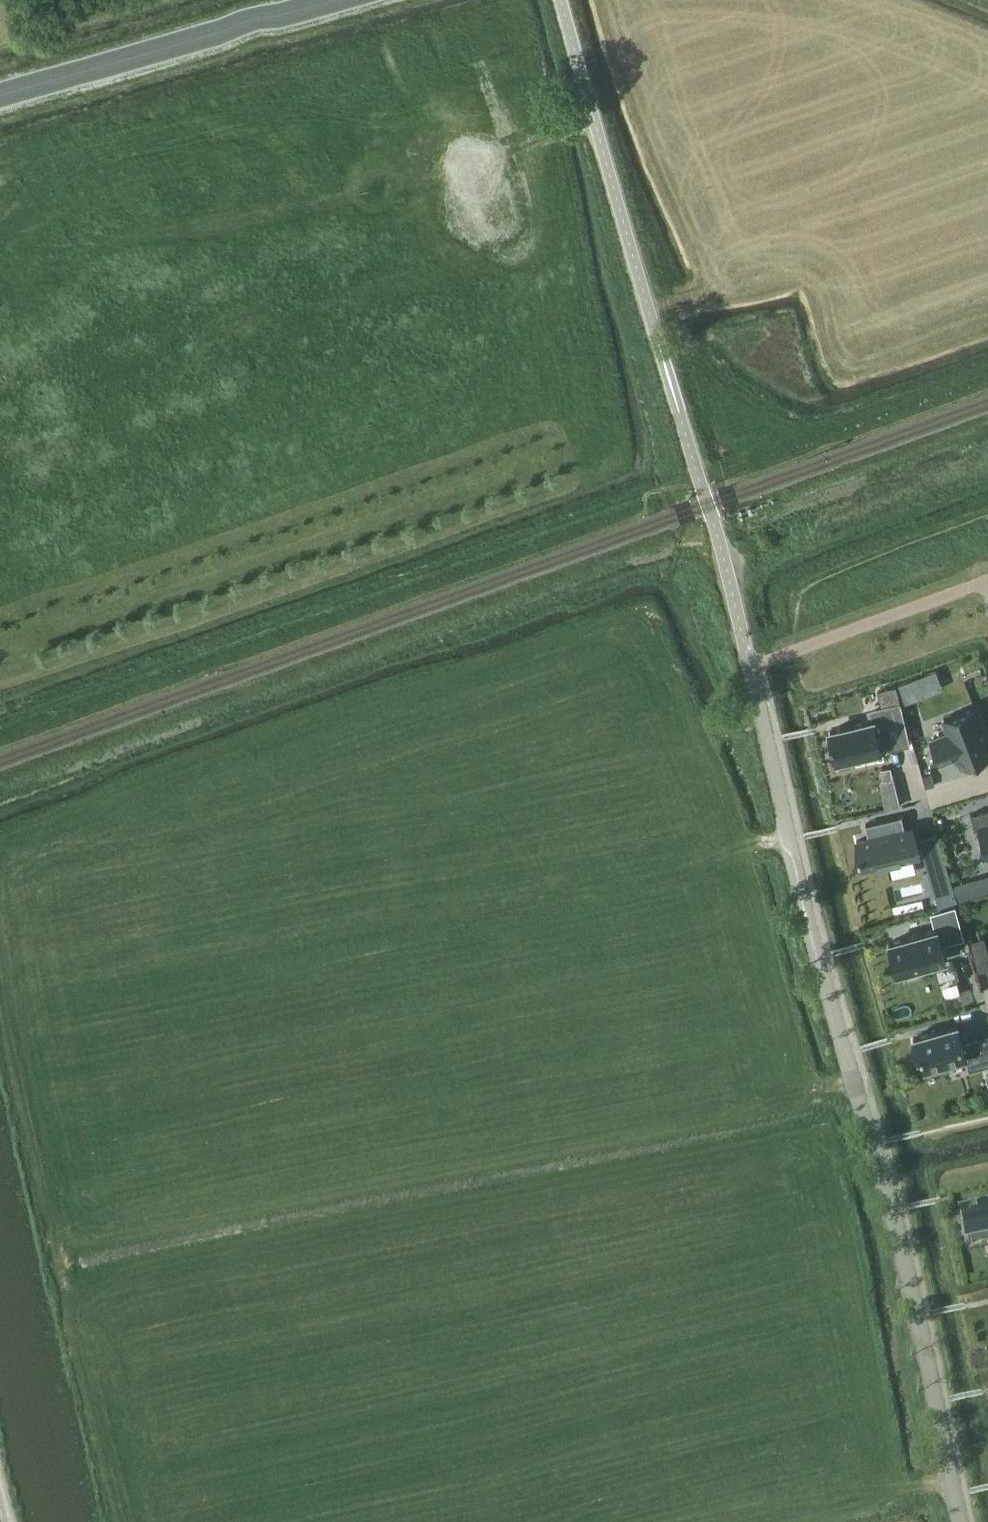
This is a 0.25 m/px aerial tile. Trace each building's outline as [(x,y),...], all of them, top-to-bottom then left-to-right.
[(913,678),(899,684),(904,699),(919,693),(913,678)] [(880,689),(884,705),(900,701),(898,694),(896,685),(880,689)] [(872,717),(830,729),(838,758),(873,748),(873,750),(889,746),(886,738),(898,734),(889,704),(870,710),(872,717)] [(930,740),(939,763),(957,756),(961,765),(987,755),(987,739),(976,707),(943,719),(948,733),(930,740)] [(924,750),(915,752),(919,764),(928,761),(924,750)] [(971,814),(975,828),(979,827),(987,856),(987,809),(971,814)] [(869,838),(856,841),(859,852),(858,852),(859,857),(860,856),(862,866),(863,868),(919,855),(913,832),(906,834),(905,829),(904,827),(902,815),(901,815),(901,816),(866,824),(866,823),(865,824),(868,835),(869,838)] [(937,836),(922,840),(940,902),(955,897),(937,836)] [(973,881),(955,886),(959,900),(977,894),(973,881)] [(936,929),(889,942),(897,972),(918,966),(919,969),(919,968),(919,966),(946,958),(942,944),(963,938),(955,907),(931,914),(936,929)] [(975,960),(978,970),(987,968),(987,956),(975,960)] [(913,1037),(919,1058),(922,1057),(925,1067),(966,1056),(965,1053),(977,1050),(981,1066),(987,1065),(987,1035),(974,1040),(962,1044),(957,1025),(913,1037)] [(960,1212),(967,1242),(987,1237),(987,1206),(980,1208),(960,1212)]
